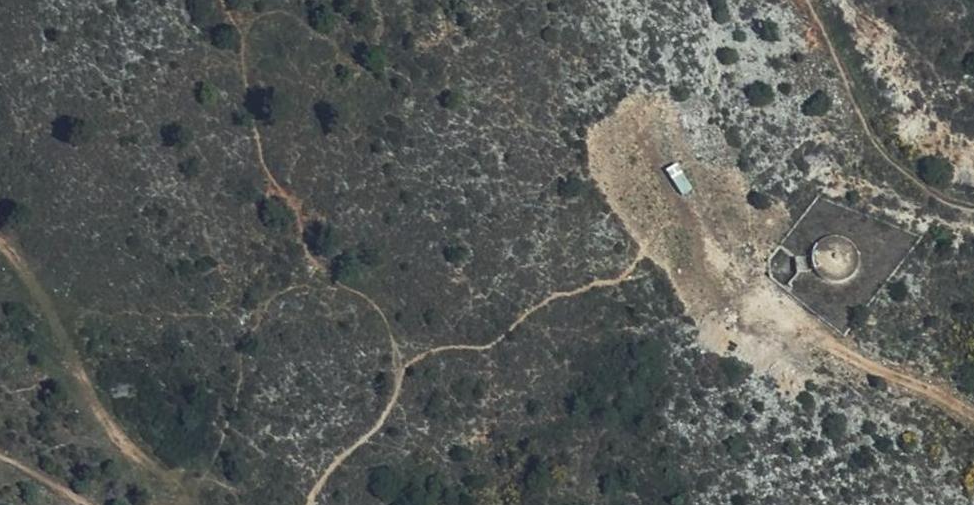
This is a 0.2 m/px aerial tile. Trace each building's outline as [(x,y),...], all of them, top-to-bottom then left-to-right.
[(919,241),(816,197),(769,256),(767,277),(839,335),(919,241)]
